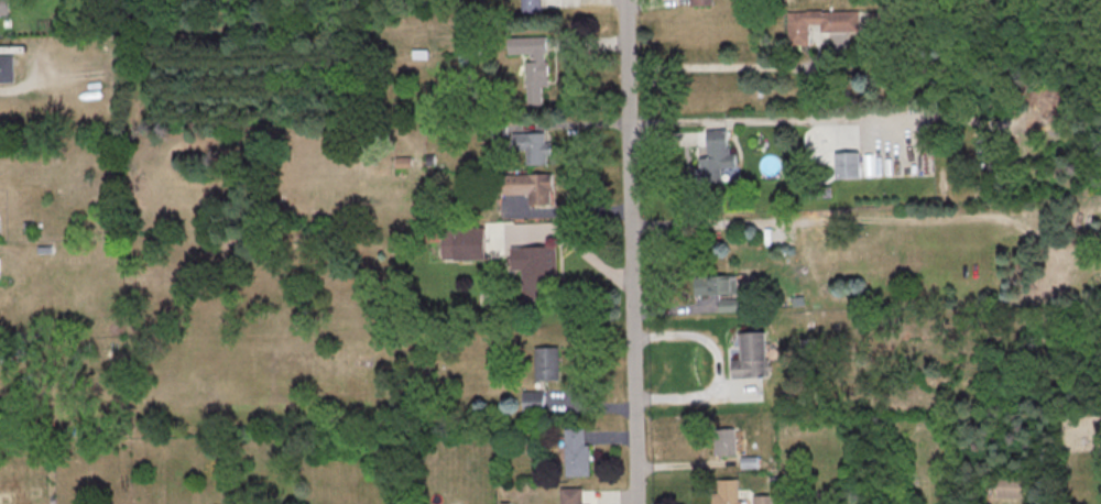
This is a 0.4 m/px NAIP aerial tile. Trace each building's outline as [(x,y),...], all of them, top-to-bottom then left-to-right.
[(544,0),(522,0),(522,11),(545,10),(544,0)] [(861,31),(861,10),(796,10),(796,22),(788,22),(788,44),(810,44),(810,24),(820,24),(820,31),(861,31)] [(542,104),(542,85),(548,85),(547,36),(507,36),(507,53),(528,53),(528,104),(542,104)] [(14,54),(0,55),(0,82),(14,82),(14,54)] [(707,130),(708,157),(699,157),(700,181),(724,181),(724,167),(737,166),(737,152),(730,152),(729,130),(707,130)] [(550,162),(549,141),(546,141),(545,131),(517,132),(518,163),(550,162)] [(863,152),(837,152),(838,178),(864,177),(863,152)] [(396,166),(413,166),(412,156),(396,157),(396,166)] [(553,172),(506,174),(507,194),(529,193),(529,204),(554,203),(553,172)] [(512,246),(513,273),(522,273),(522,289),(557,288),(556,245),(512,246)] [(740,310),(740,293),(753,293),(752,274),(699,276),(700,296),(719,295),(720,311),(740,310)] [(740,358),(732,359),(732,377),(771,377),(771,331),(740,332),(740,358)] [(558,346),(535,347),(536,380),(559,379),(558,346)] [(591,475),(590,443),(585,443),(585,427),(565,427),(567,476),(591,475)] [(715,455),(738,454),(738,427),(714,428),(715,455)] [(741,478),(713,479),(714,503),(742,503),(741,478)] [(561,503),(584,503),(583,486),(561,487),(561,503)] [(775,494),(754,495),(754,503),(775,503),(775,494)]
